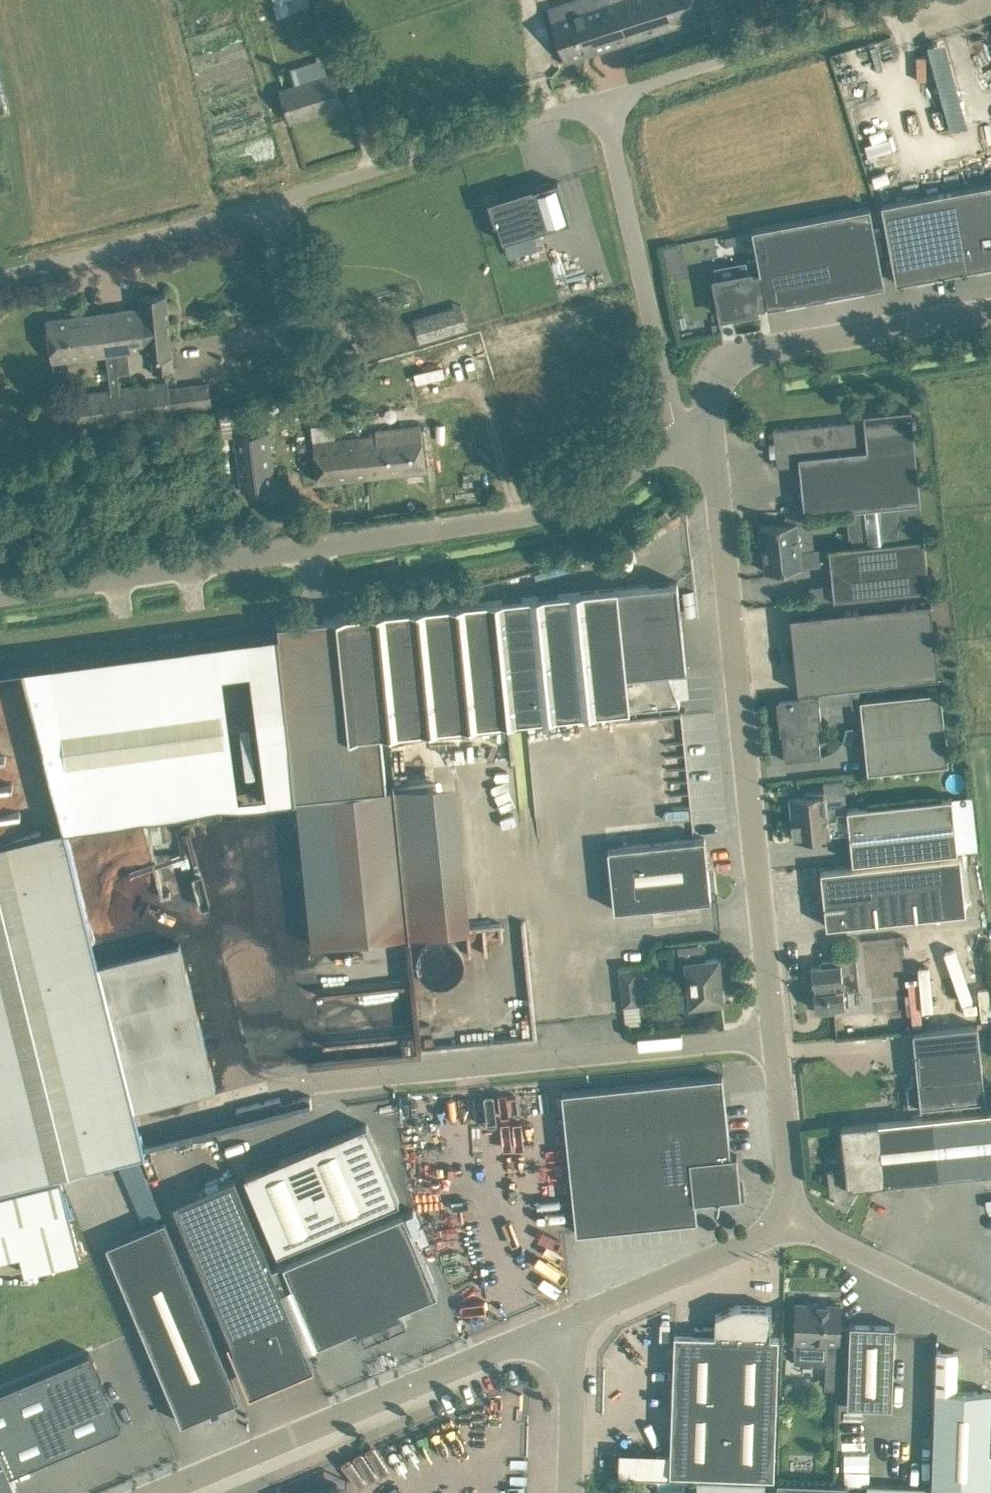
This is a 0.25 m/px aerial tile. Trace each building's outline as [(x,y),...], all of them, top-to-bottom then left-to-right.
[(277,13),(310,3),(309,0),(273,0),(277,13)] [(331,0),(317,0),(316,0),(331,55),(347,51),(336,10),(334,10),(331,0)] [(553,19),(565,59),(566,59),(673,25),(673,24),(707,14),(703,0),(597,0),(599,4),(553,19)] [(944,38),(926,42),(946,127),(965,122),(944,38)] [(292,120),(342,104),(333,73),(282,89),(292,120)] [(491,222),(493,221),(499,241),(567,219),(554,179),(528,187),(527,186),(484,200),(491,222)] [(990,264),(990,183),(941,192),(955,271),(990,264)] [(897,282),(955,271),(941,192),(882,203),(897,282)] [(752,228),(761,273),(766,302),(767,306),(885,284),(870,205),(752,228)] [(756,304),(766,302),(761,273),(750,275),(750,272),(716,278),(716,282),(712,283),(715,296),(719,295),(721,306),(722,306),(731,312),(731,313),(756,308),(756,304)] [(141,306),(102,311),(108,354),(113,391),(110,391),(116,423),(175,415),(174,409),(214,404),(212,383),(172,388),(171,382),(121,388),(119,373),(116,354),(129,352),(147,350),(148,359),(154,358),(156,374),(176,372),(169,311),(166,292),(140,295),(141,306)] [(615,307),(405,356),(413,390),(485,373),(486,376),(624,343),(615,307)] [(421,340),(461,328),(455,309),(415,321),(404,324),(407,335),(419,331),(421,340)] [(102,311),(47,318),(50,338),(53,361),(108,354),(102,311)] [(373,372),(363,375),(366,386),(377,382),(373,372)] [(110,391),(76,396),(82,427),(116,423),(110,391)] [(805,512),(825,510),(851,508),(921,501),(911,407),(864,412),(864,418),(868,449),(799,456),(805,512)] [(223,436),(237,434),(235,410),(220,412),(223,436)] [(799,456),(868,449),(864,418),(773,428),(774,440),(769,441),(771,454),(776,454),(777,467),(786,466),(792,456),(799,456)] [(427,469),(424,449),(422,426),(374,432),(374,435),(360,436),(364,463),(366,462),(369,475),(427,469)] [(242,489),(275,486),(269,432),(236,435),(242,489)] [(364,463),(360,436),(313,442),(318,481),(369,475),(366,462),(364,463)] [(884,541),(882,528),(923,524),(921,501),(851,508),(850,508),(851,517),(848,517),(850,535),(852,535),(853,544),(884,541)] [(663,524),(672,518),(665,510),(657,516),(663,524)] [(761,525),(766,571),(801,567),(831,564),(829,547),(814,548),(812,521),(811,512),(785,515),(786,522),(761,525)] [(834,598),(854,596),(930,588),(924,537),(829,547),(831,564),(834,598)] [(677,580),(279,621),(297,798),(387,787),(381,733),(680,701),(668,669),(686,667),(677,580)] [(794,647),(789,647),(790,659),(795,659),(798,691),(818,689),(939,676),(935,638),(931,600),(810,613),(790,615),(794,647)] [(0,665),(0,707),(0,710),(8,714),(0,715),(0,720),(4,723),(0,730),(3,750),(18,748),(23,739),(59,747),(29,730),(26,702),(20,729),(12,725),(6,735),(9,720),(22,699),(8,696),(22,694),(18,663),(0,665)] [(868,772),(949,763),(941,690),(860,699),(868,772)] [(821,756),(818,726),(822,726),(819,696),(779,700),(782,730),(784,730),(784,737),(783,737),(785,760),(821,756)] [(692,709),(389,741),(395,786),(409,933),(409,934),(413,969),(574,953),(571,917),(615,912),(615,909),(663,904),(663,909),(688,906),(687,901),(703,900),(711,890),(692,709)] [(120,783),(121,804),(154,803),(154,781),(120,783)] [(387,787),(297,798),(313,944),(409,934),(409,933),(395,786),(387,787)] [(837,817),(828,818),(825,789),(806,791),(806,795),(790,796),(793,821),(792,821),(793,835),(794,835),(795,839),(830,835),(830,833),(850,831),(847,810),(837,811),(837,817)] [(958,850),(953,796),(847,807),(847,810),(850,831),(853,861),(958,850)] [(147,1149),(147,1148),(146,1144),(145,1144),(135,1108),(216,1087),(180,942),(98,962),(88,919),(87,915),(121,906),(101,822),(100,821),(65,826),(65,825),(4,840),(0,841),(0,1185),(147,1149)] [(940,857),(841,867),(821,869),(824,897),(963,883),(960,855),(940,857)] [(963,883),(824,897),(827,925),(946,913),(966,910),(963,883)] [(835,1011),(834,1006),(850,1004),(848,988),(859,987),(855,956),(822,959),(822,965),(811,966),(815,1007),(818,1007),(819,1012),(835,1011)] [(722,998),(718,957),(680,961),(681,976),(686,976),(689,1002),(722,998)] [(624,1006),(642,1004),(637,967),(619,969),(624,1006)] [(906,998),(893,1002),(896,1012),(909,1008),(906,998)] [(921,1105),(941,1103),(985,1098),(978,1024),(913,1030),(919,1082),(910,1083),(907,1087),(909,1105),(921,1104),(921,1105)] [(731,1154),(723,1075),(562,1091),(577,1232),(698,1220),(695,1200),(719,1197),(719,1199),(719,1201),(718,1204),(718,1205),(717,1207),(718,1208),(719,1205),(720,1203),(720,1200),(720,1197),(741,1195),(737,1154),(731,1154)] [(293,1099),(295,1109),(296,1111),(312,1107),(310,1095),(309,1095),(293,1099)] [(241,1125),(284,1114),(280,1097),(236,1108),(241,1125)] [(887,1120),(894,1182),(990,1171),(990,1109),(887,1120)] [(847,1207),(854,1194),(853,1186),(894,1182),(887,1120),(841,1125),(846,1167),(828,1169),(830,1194),(834,1196),(835,1201),(847,1207)] [(278,1252),(400,1200),(367,1123),(245,1174),(278,1252)] [(287,1300),(273,1268),(235,1176),(174,1202),(237,1353),(238,1353),(233,1341),(253,1333),(274,1383),(314,1366),(287,1300)] [(80,1259),(61,1181),(0,1196),(0,1258),(21,1253),(25,1273),(80,1259)] [(400,1308),(438,1292),(405,1212),(273,1268),(287,1300),(298,1295),(318,1343),(356,1327),(364,1345),(408,1327),(400,1308)] [(180,1255),(121,1280),(167,1386),(182,1422),(211,1409),(213,1413),(221,1409),(219,1406),(240,1397),(180,1255)] [(841,1304),(796,1302),(795,1322),(795,1340),(794,1362),(796,1362),(796,1360),(826,1361),(826,1341),(840,1342),(840,1326),(841,1304)] [(657,1452),(657,1457),(656,1476),(670,1476),(670,1472),(774,1476),(779,1336),(771,1335),(772,1306),(736,1304),(716,1314),(715,1333),(675,1332),(671,1452),(657,1452)] [(895,1344),(895,1324),(850,1322),(850,1326),(840,1326),(840,1342),(826,1341),(825,1387),(837,1388),(836,1400),(847,1401),(847,1404),(892,1406),(895,1344)] [(956,1389),(957,1349),(937,1349),(936,1389),(933,1485),(932,1485),(931,1492),(990,1492),(990,1391),(956,1389)] [(19,1491),(11,1472),(121,1426),(90,1351),(0,1389),(0,1492),(14,1492),(19,1491)] [(840,1427),(842,1478),(869,1477),(868,1427),(840,1427)] [(909,1470),(911,1451),(888,1448),(886,1468),(909,1470)] [(727,1478),(698,1477),(697,1492),(726,1492),(727,1478)] [(765,1479),(727,1478),(726,1492),(765,1492),(765,1479)] [(777,1492),(848,1492),(849,1483),(778,1479),(777,1492)] [(348,1490),(337,1483),(313,1492),(348,1492),(348,1490)] [(932,1485),(867,1483),(866,1492),(931,1492),(932,1485)]
